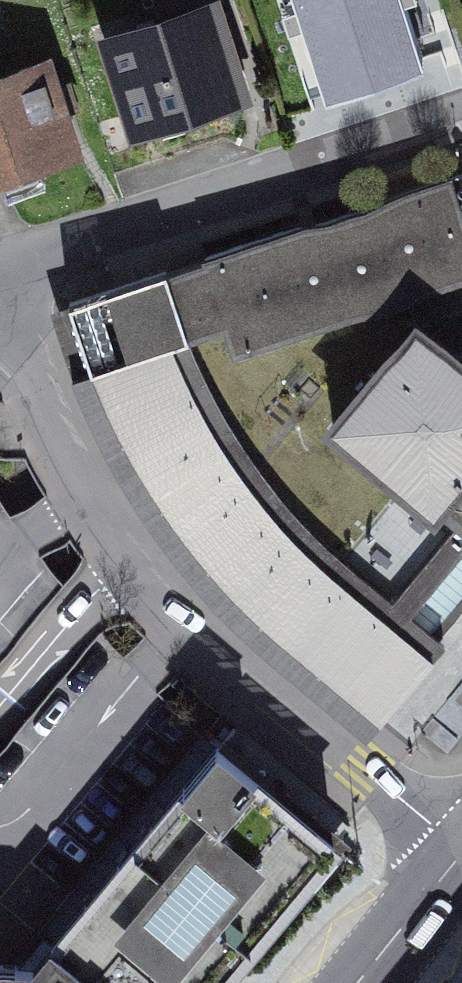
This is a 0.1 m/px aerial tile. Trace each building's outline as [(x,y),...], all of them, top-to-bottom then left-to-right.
[(327,41),(405,15),(400,0),(313,0),(327,41)] [(222,2),(110,39),(139,130),(248,95),(222,2)] [(0,89),(0,183),(92,151),(62,67),(0,89)] [(365,730),(461,621),(461,174),(71,308),(90,369),(69,377),(109,454),(147,517),(210,598),(278,656),(365,730)] [(0,963),(0,982),(234,982),(341,858),(228,760),(60,961),(0,963)]
